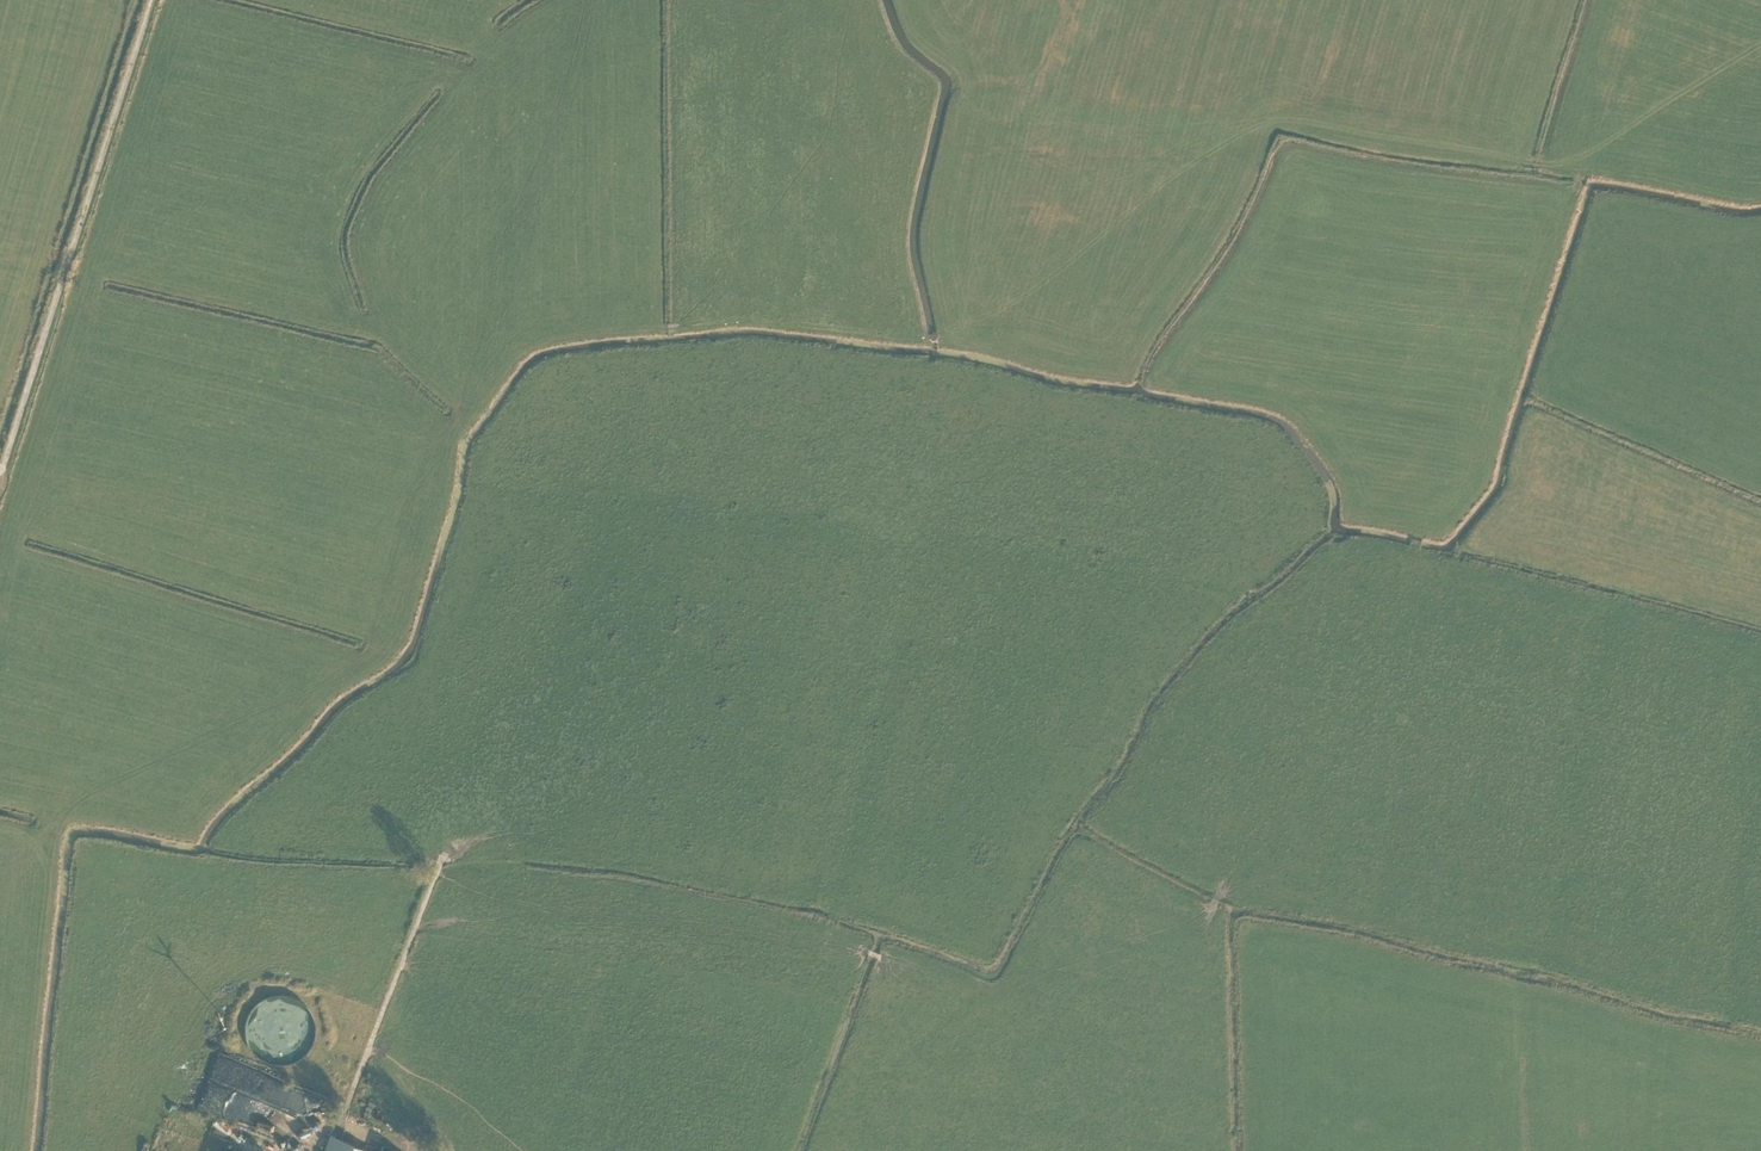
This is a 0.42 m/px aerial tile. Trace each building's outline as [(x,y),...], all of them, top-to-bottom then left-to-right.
[(330,1135),(324,1150),(372,1150),(330,1135)]
